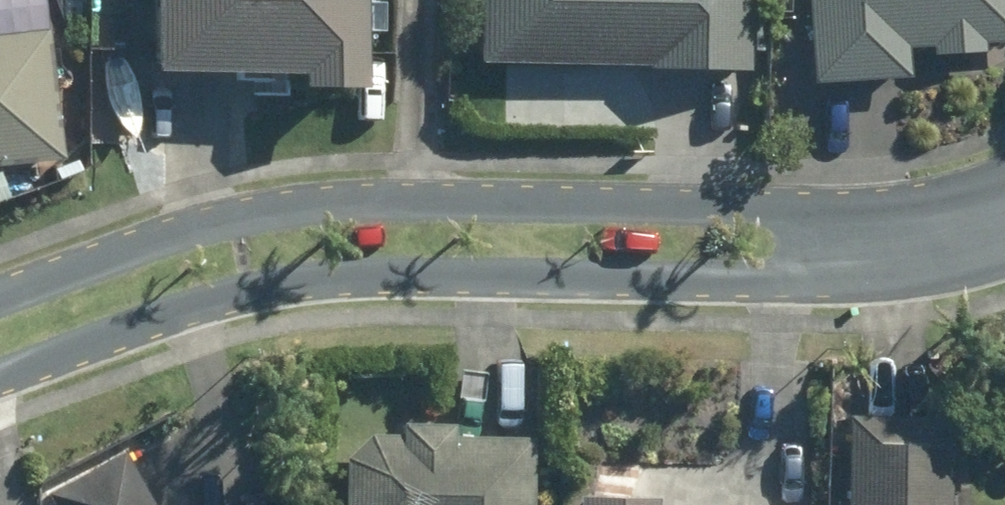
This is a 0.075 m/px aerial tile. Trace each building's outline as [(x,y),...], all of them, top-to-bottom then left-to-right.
[(166,82),(314,81),(314,96),(375,96),(374,0),(165,0),(166,82)] [(485,67),(755,75),(757,0),(486,0),(485,67)] [(1004,45),(1004,0),(814,0),(819,87),(916,80),(914,52),(938,49),(938,61),(992,58),(991,46),(1004,45)] [(69,161),(55,34),(0,40),(0,169),(69,161)] [(857,410),(855,504),(959,504),(959,412),(857,410)] [(540,434),(460,433),(460,421),(410,420),(410,432),(374,431),(352,453),(352,504),(539,504),(540,434)] [(58,504),(161,504),(128,449),(50,491),(58,504)] [(663,496),(587,494),(587,504),(663,504),(663,496)]
